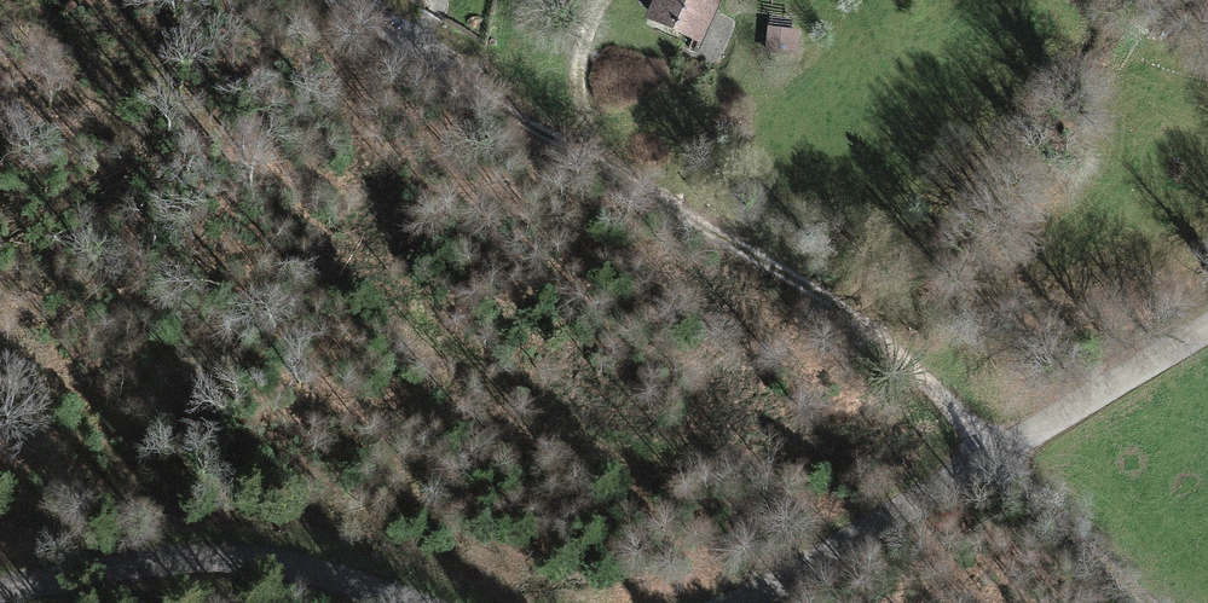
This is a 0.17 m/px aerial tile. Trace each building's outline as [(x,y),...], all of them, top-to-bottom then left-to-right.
[(643,20),(695,46),(717,0),(653,0),(643,20)]
